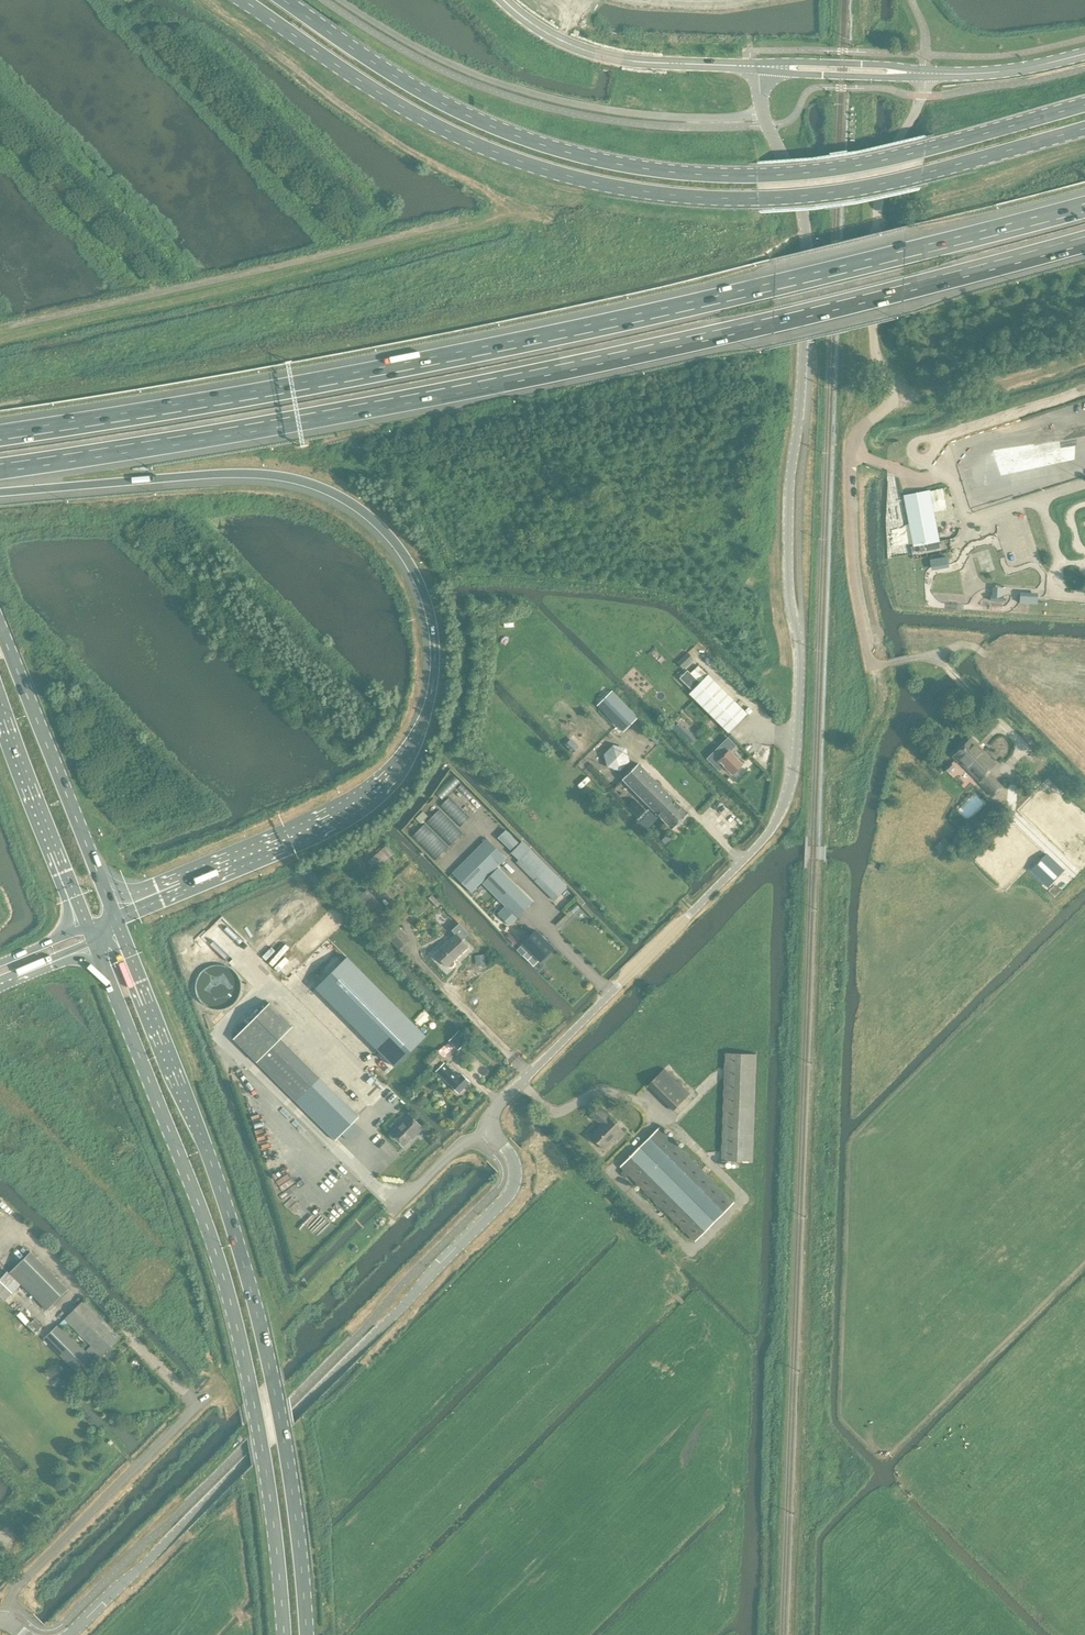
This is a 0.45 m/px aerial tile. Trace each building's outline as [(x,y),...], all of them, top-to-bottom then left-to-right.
[(904,496),(913,546),(939,541),(929,491),(904,496)] [(687,653),(677,663),(683,668),(693,658),(687,653)] [(687,670),(680,678),(691,690),(699,682),(687,670)] [(708,674),(689,694),(728,732),(747,713),(708,674)] [(612,691),(597,706),(623,732),(638,718),(612,691)] [(679,722),(673,729),(679,735),(686,729),(679,722)] [(727,737),(707,758),(719,770),(722,767),(723,766),(731,774),(741,764),(729,751),(735,745),(727,737)] [(996,765),(978,746),(979,745),(971,737),(952,756),(960,764),(961,763),(979,781),(978,782),(993,797),(1002,787),(988,773),(996,765)] [(623,764),(624,759),(624,756),(623,753),(621,751),(618,749),(616,748),(613,747),(610,747),(608,748),(606,749),(604,751),(601,754),(600,757),(600,759),(600,762),(601,764),(603,767),(605,769),(607,770),(612,771),(615,771),(617,770),(621,768),(622,766),(623,764)] [(944,768),(948,773),(955,767),(950,762),(944,768)] [(639,763),(622,779),(652,809),(650,811),(648,809),(645,811),(634,799),(627,806),(634,813),(635,812),(639,817),(637,819),(640,821),(639,822),(646,830),(659,817),(671,829),(688,813),(639,763)] [(505,830),(498,838),(510,850),(518,842),(505,830)] [(486,840),(452,874),(470,893),(491,872),(492,874),(483,883),(506,906),(505,908),(498,914),(509,925),(532,903),(497,868),(494,871),(493,870),(505,859),(486,840)] [(516,863),(544,891),(554,902),(567,888),(522,842),(510,853),(518,860),(516,863)] [(372,858),(369,861),(376,870),(393,856),(385,846),(372,858)] [(1048,887),(1064,870),(1046,853),(1030,870),(1048,887)] [(437,907),(440,904),(432,895),(429,898),(437,907)] [(456,935),(435,954),(447,966),(448,965),(450,967),(452,966),(454,965),(454,962),(453,961),(468,947),(461,940),(468,934),(459,924),(452,931),(456,935)] [(398,927),(387,936),(398,948),(409,939),(398,927)] [(536,931),(516,950),(523,956),(533,966),(538,961),(539,962),(553,948),(536,931)] [(508,932),(504,937),(513,946),(517,941),(508,932)] [(484,955),(475,956),(476,966),(485,965),(484,955)] [(347,957),(316,988),(394,1067),(426,1036),(347,957)] [(210,1006),(217,1007),(223,1006),(230,1003),(234,998),(238,992),(239,986),(238,979),(235,973),(230,968),(224,965),(217,963),(210,964),(204,967),(199,972),(196,978),(195,985),(196,992),(199,998),(204,1003),(210,1006)] [(296,1101),(320,1078),(280,1039),(293,1026),(270,1003),(234,1038),(296,1101)] [(459,1030),(449,1040),(458,1049),(468,1039),(459,1030)] [(721,1162),(751,1163),(756,1056),(725,1055),(721,1162)] [(436,1069),(433,1066),(426,1072),(444,1090),(447,1087),(454,1094),(466,1082),(444,1060),(436,1069)] [(663,1069),(647,1085),(673,1111),(689,1095),(663,1069)] [(320,1078),(296,1101),(335,1140),(358,1117),(320,1078)] [(377,1098),(376,1099),(384,1107),(395,1095),(388,1087),(386,1089),(377,1098)] [(608,1117),(599,1108),(592,1115),(601,1124),(590,1136),(603,1149),(614,1137),(616,1139),(624,1132),(608,1117)] [(415,1135),(423,1128),(410,1115),(391,1133),(403,1146),(415,1135)] [(625,1177),(628,1174),(694,1241),(733,1202),(659,1128),(620,1166),(624,1170),(621,1173),(625,1177)] [(47,1308),(67,1289),(31,1251),(11,1270),(47,1308)] [(5,1298),(21,1283),(8,1270),(0,1277),(0,1294),(5,1298)] [(120,1337),(84,1300),(65,1319),(87,1340),(92,1345),(88,1350),(94,1355),(98,1351),(102,1355),(108,1349),(110,1351),(113,1348),(111,1346),(120,1337)] [(96,1361),(81,1346),(59,1324),(44,1338),(81,1375),(96,1361)] [(58,1363),(45,1376),(48,1379),(52,1379),(63,1368),(58,1363)]
